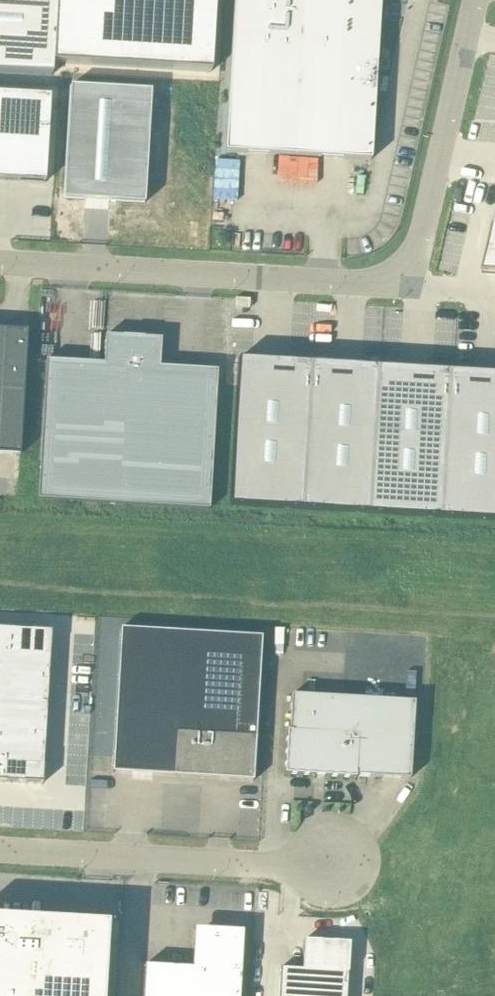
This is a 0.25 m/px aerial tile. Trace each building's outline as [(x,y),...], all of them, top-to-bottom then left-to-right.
[(51,75),(52,62),(211,71),(215,0),(0,0),(0,72),(51,75)] [(225,151),(370,160),(380,0),(234,0),(225,151)] [(45,182),(50,95),(0,93),(0,179),(45,182)] [(484,270),(494,271),(494,219),(484,270)] [(235,299),(234,307),(249,308),(250,300),(250,299),(235,298),(235,299)] [(27,331),(0,329),(0,453),(20,455),(27,331)] [(37,500),(153,507),(209,509),(217,370),(159,367),(161,339),(105,335),(103,364),(45,360),(37,500)] [(229,505),(302,509),(359,513),(374,514),(445,518),(494,521),(494,379),(480,378),(454,377),(382,373),(310,368),(240,364),(241,359),(238,359),(229,505)] [(4,627),(2,654),(49,656),(51,630),(4,627)] [(253,781),(261,636),(120,628),(112,773),(113,773),(113,770),(252,778),(251,781),(253,781)] [(2,654),(1,679),(48,682),(49,656),(2,654)] [(0,694),(0,705),(46,707),(48,682),(1,679),(0,694)] [(355,776),(410,779),(414,702),(291,694),(289,731),(286,731),(284,774),(355,778),(355,776)] [(45,733),(46,707),(0,705),(0,730),(45,733)] [(43,759),(45,733),(0,730),(0,756),(43,759)] [(6,783),(42,785),(43,759),(0,756),(0,783),(6,783)] [(107,934),(85,933),(86,922),(43,919),(43,930),(0,928),(0,995),(103,995),(107,934)] [(243,931),(238,930),(238,935),(198,932),(196,964),(192,964),(192,968),(144,965),(142,995),(239,995),(243,931)] [(278,995),(346,995),(349,942),(304,940),(302,969),(280,967),(278,995)]
